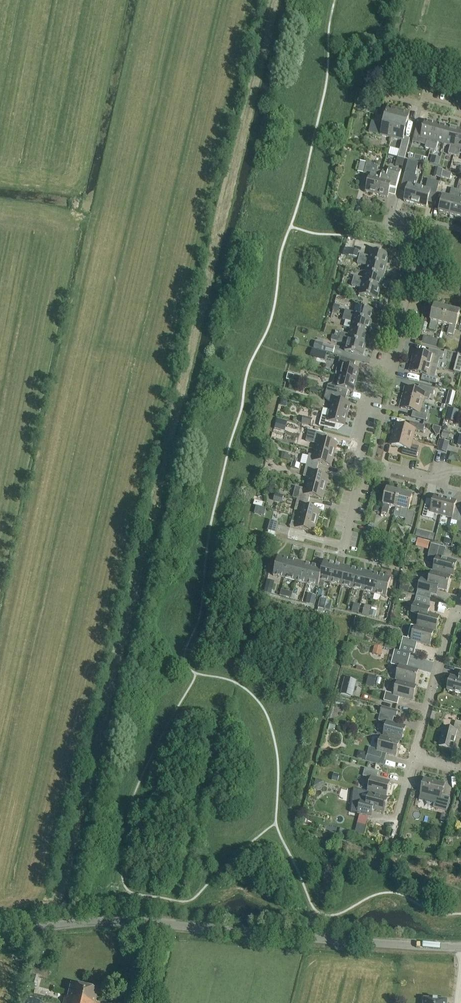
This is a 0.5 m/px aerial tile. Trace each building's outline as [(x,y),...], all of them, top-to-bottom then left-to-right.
[(391,139),(398,111),(388,109),(383,125),(377,124),(375,135),(391,139)] [(398,111),(391,139),(402,142),(398,158),(405,160),(410,140),(403,138),(409,114),(398,111)] [(430,150),(437,125),(425,121),(423,131),(417,130),(414,143),(419,145),(421,139),(427,140),(425,149),(430,150)] [(444,145),(449,128),(437,125),(430,150),(436,152),(438,143),(444,145)] [(454,156),(460,131),(449,128),(444,145),(451,147),(449,155),(454,156)] [(434,155),(432,163),(441,165),(443,158),(434,155)] [(402,187),(407,188),(404,202),(415,205),(420,188),(414,186),(416,177),(415,177),(419,164),(409,161),(402,187)] [(377,195),(383,172),(382,172),(382,173),(377,171),(378,166),(360,162),(357,173),(370,176),(366,192),(377,195)] [(388,173),(383,172),(377,195),(387,198),(390,190),(396,191),(401,172),(389,169),(388,173)] [(452,174),(442,172),(441,178),(450,180),(452,174)] [(420,188),(415,205),(426,208),(430,194),(436,195),(439,183),(428,180),(426,189),(420,188)] [(458,186),(457,191),(457,190),(450,216),(460,219),(460,187),(458,186)] [(450,216),(457,190),(453,189),(451,189),(449,198),(442,197),(438,213),(450,216)] [(357,258),(359,251),(351,249),(349,256),(357,258)] [(358,260),(386,267),(389,255),(370,251),(369,257),(359,255),(358,260)] [(383,278),(386,267),(358,260),(357,264),(366,267),(365,273),(383,278)] [(380,289),(383,278),(365,273),(363,279),(354,277),(353,282),(380,289)] [(377,300),(380,289),(353,282),(351,286),(361,289),(359,295),(377,300)] [(443,325),(447,308),(442,307),(442,308),(435,306),(431,322),(429,329),(435,331),(437,323),(443,325)] [(344,316),(372,323),(374,312),(356,307),(354,313),(345,311),(344,316)] [(447,308),(443,325),(449,326),(447,334),(453,336),(455,328),(456,328),(460,313),(452,311),(453,310),(447,308)] [(369,334),(372,323),(344,316),(343,321),(352,323),(350,329),(369,334)] [(366,345),(369,334),(350,329),(349,335),(339,333),(338,338),(366,345)] [(363,356),(366,345),(338,338),(332,336),(331,341),(346,345),(345,352),(363,356)] [(437,349),(439,341),(423,337),(421,345),(437,349)] [(335,347),(323,344),(321,351),(333,354),(335,347)] [(413,362),(437,369),(440,359),(442,360),(444,354),(429,350),(428,355),(415,352),(413,362)] [(340,359),(335,376),(339,377),(357,381),(359,370),(354,369),(355,363),(340,359)] [(435,378),(437,369),(413,362),(410,372),(423,375),(421,381),(436,385),(437,379),(435,378)] [(357,381),(339,377),(335,376),(333,384),(328,386),(326,392),(346,397),(348,391),(354,393),(357,381)] [(403,399),(421,403),(423,398),(429,400),(430,396),(433,397),(434,390),(420,386),(418,392),(406,389),(403,399)] [(449,390),(447,398),(453,400),(455,392),(449,390)] [(345,403),(346,397),(326,392),(324,399),(332,405),(330,411),(348,416),(351,404),(345,403)] [(420,409),(421,403),(403,399),(400,409),(413,412),(411,418),(426,422),(428,415),(425,414),(426,410),(420,409)] [(330,411),(323,409),(319,427),(338,432),(344,427),(345,427),(348,416),(330,411)] [(456,424),(459,412),(449,409),(446,421),(456,424)] [(287,422),(277,419),(274,430),(285,433),(287,422)] [(393,435),(412,440),(414,431),(423,433),(425,427),(410,423),(408,429),(396,425),(393,435)] [(450,433),(443,431),(441,439),(448,441),(450,433)] [(316,451),(334,455),(337,444),(325,441),(326,435),(315,432),(312,444),(317,445),(316,451)] [(410,446),(412,440),(393,435),(391,445),(403,448),(402,454),(416,458),(419,448),(410,446)] [(446,452),(449,442),(440,440),(438,450),(446,452)] [(331,467),(334,455),(316,451),(314,456),(309,455),(306,466),(317,469),(319,464),(331,467)] [(316,474),(317,469),(306,466),(303,477),(309,478),(307,484),(326,489),(328,478),(316,474)] [(323,500),(326,489),(307,484),(305,490),(300,489),(299,493),(294,492),(293,499),(297,500),(309,503),(310,497),(323,500)] [(396,509),(400,492),(395,490),(394,492),(387,490),(383,505),(384,505),(381,513),(387,515),(389,507),(396,509)] [(400,492),(396,509),(394,517),(406,520),(404,525),(411,527),(415,514),(408,512),(412,496),(405,494),(405,493),(400,492)] [(282,504),(284,496),(275,494),(273,502),(282,504)] [(434,514),(441,516),(446,499),(434,496),(433,502),(427,500),(422,517),(433,520),(434,514)] [(460,510),(460,509),(455,507),(457,502),(446,499),(441,516),(452,519),(452,521),(458,523),(460,510)] [(309,503),(297,500),(296,507),(295,511),(300,512),(298,518),(302,519),(317,522),(320,511),(307,508),(309,503)] [(314,534),(317,522),(298,518),(297,523),(292,522),(290,528),(314,534)] [(288,536),(290,530),(280,527),(279,524),(270,521),(267,532),(268,532),(268,536),(274,537),(275,534),(288,537),(287,539),(297,541),(298,538),(288,536)] [(378,529),(368,526),(367,533),(377,535),(378,529)] [(420,539),(418,546),(430,549),(432,542),(420,539)] [(453,577),(457,562),(444,559),(447,549),(431,545),(427,560),(435,562),(433,572),(453,577)] [(285,579),(289,561),(278,558),(273,576),(285,579)] [(296,582),(300,564),(289,561),(285,579),(296,582)] [(331,584),(335,565),(324,562),(322,569),(323,569),(318,588),(323,589),(325,582),(331,584)] [(307,585),(312,566),(300,564),(296,582),(307,585)] [(342,587),(346,568),(335,565),(331,584),(342,587)] [(323,569),(322,569),(312,566),(307,585),(309,585),(318,588),(323,569)] [(353,589),(357,571),(346,568),(342,587),(353,589)] [(364,592),(368,574),(357,571),(353,589),(364,592)] [(418,591),(416,597),(435,601),(438,589),(446,592),(450,577),(431,572),(429,581),(420,579),(417,591),(418,591)] [(375,595),(380,576),(368,574),(364,592),(375,595)] [(380,576),(375,595),(386,598),(391,579),(380,576)] [(272,591),(274,582),(267,581),(265,589),(272,591)] [(282,595),(292,599),(295,593),(284,589),(282,595)] [(308,595),(306,605),(313,607),(316,597),(308,595)] [(326,601),(324,610),(330,612),(333,603),(326,601)] [(365,615),(372,616),(374,605),(367,604),(365,615)] [(430,608),(414,604),(411,615),(419,617),(417,626),(436,631),(440,617),(429,614),(430,608)] [(430,646),(434,632),(411,626),(408,639),(403,638),(401,646),(402,646),(400,652),(412,655),(414,649),(415,649),(416,643),(430,646)] [(383,648),(374,645),(372,655),(381,657),(383,648)] [(414,685),(418,671),(405,667),(407,660),(393,657),(391,665),(399,667),(396,680),(414,685)] [(460,672),(459,679),(451,677),(447,691),(460,694),(460,672)] [(345,679),(341,694),(350,697),(354,681),(345,679)] [(412,701),(416,687),(397,682),(394,695),(386,693),(384,702),(397,705),(399,698),(412,701)] [(396,718),(397,712),(382,708),(378,722),(386,724),(383,737),(402,742),(406,727),(392,724),(394,718),(396,718)] [(455,725),(453,731),(444,729),(439,747),(452,751),(456,738),(460,740),(460,726),(455,725)] [(396,757),(400,742),(381,737),(377,750),(369,748),(367,756),(381,759),(382,753),(396,757)] [(386,797),(390,783),(377,779),(378,773),(365,769),(363,777),(371,779),(367,792),(386,797)] [(420,793),(419,801),(434,805),(433,808),(446,811),(450,798),(442,796),(445,786),(424,780),(420,793)] [(388,799),(369,794),(367,802),(361,801),(360,806),(353,804),(351,813),(359,815),(355,834),(363,836),(368,818),(371,818),(373,810),(384,813),(388,799)] [(30,975),(28,985),(36,987),(38,977),(30,975)] [(98,991),(70,984),(67,999),(64,998),(63,1002),(95,1002),(98,991)]
